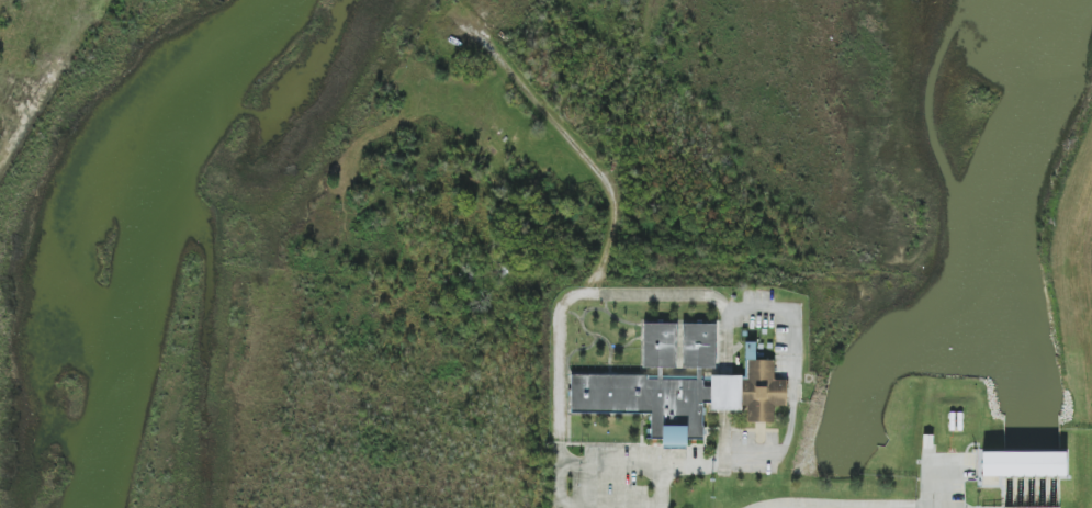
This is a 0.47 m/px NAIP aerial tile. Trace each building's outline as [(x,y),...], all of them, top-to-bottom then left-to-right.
[(1065,477),(1066,453),(983,451),(982,486),(998,486),(998,476),(1065,477)]
